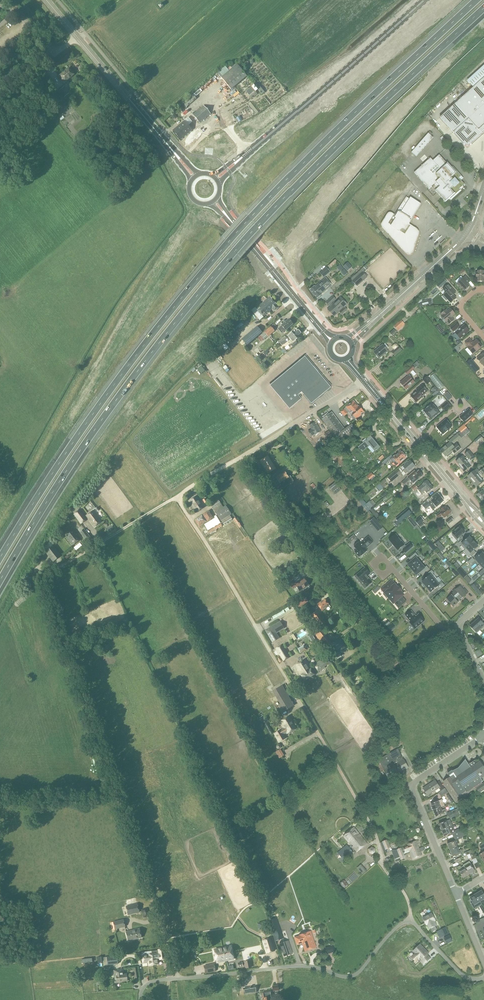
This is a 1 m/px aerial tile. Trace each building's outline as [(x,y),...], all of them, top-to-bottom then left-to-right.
[(221,78),(228,86),(244,73),(237,65),(221,78)] [(65,82),(72,76),(68,70),(60,76),(65,82)] [(483,134),(483,133),(483,78),(455,104),(483,134)] [(62,89),(59,91),(61,94),(63,96),(66,94),(68,92),(66,90),(64,87),(62,89)] [(250,96),(255,91),(252,87),(246,92),(250,96)] [(186,107),(197,99),(193,95),(180,106),(181,106),(179,107),(183,112),(185,111),(184,110),(187,108),(186,107)] [(483,134),(455,104),(440,117),(453,131),(453,132),(465,146),(470,146),(483,134)] [(204,106),(193,115),(200,123),(211,114),(204,106)] [(192,130),(185,121),(173,131),(180,140),(192,130)] [(433,137),(429,133),(412,152),(416,156),(433,137)] [(459,189),(465,184),(459,178),(461,176),(453,167),(451,168),(439,155),(433,160),(431,158),(414,172),(429,189),(432,186),(446,202),(450,197),(451,198),(460,190),(459,189)] [(418,234),(418,232),(418,231),(418,230),(417,229),(408,224),(409,222),(410,221),(421,204),(411,197),(410,199),(406,196),(396,212),(397,212),(395,215),(392,213),(391,213),(390,213),(389,213),(388,214),(383,223),(382,224),(382,225),(382,226),(383,227),(406,253),(408,254),(410,254),(412,253),(413,252),(418,234)] [(343,266),(348,271),(353,266),(348,262),(343,266)] [(331,272),(326,267),(320,273),(324,278),(331,272)] [(357,286),(368,277),(362,271),(352,280),(353,281),(352,282),(356,286),(356,287),(357,286)] [(321,288),(329,281),(326,277),(315,286),(310,290),(314,293),(321,288)] [(468,283),(463,278),(457,284),(461,288),(462,288),(465,291),(470,286),(467,283),(468,283)] [(321,288),(314,293),(317,298),(322,294),(332,285),(329,281),(321,288)] [(449,284),(443,289),(446,293),(444,295),(451,303),(456,298),(453,295),(456,292),(449,284)] [(333,296),(329,300),(340,311),(340,312),(342,314),(348,310),(345,307),(348,304),(341,297),(335,302),(334,301),(337,299),(333,296)] [(263,303),(270,311),(273,309),(274,312),(279,308),(270,297),(263,303)] [(340,311),(329,300),(326,303),(329,306),(330,305),(331,306),(327,309),(334,316),(340,312),(340,311)] [(270,311),(263,303),(256,309),(263,317),(270,311)] [(451,308),(447,311),(446,310),(442,313),(441,314),(441,315),(441,316),(441,318),(443,320),(444,319),(446,321),(445,322),(448,325),(449,324),(454,320),(452,318),(452,316),(455,314),(451,308)] [(240,314),(233,320),(238,327),(246,320),(240,314)] [(282,334),(285,330),(293,324),(289,319),(281,326),(278,329),(282,334)] [(394,326),(398,331),(405,324),(401,320),(394,326)] [(460,329),(459,327),(459,326),(457,323),(451,328),(453,331),(454,330),(456,332),(455,333),(460,338),(469,331),(465,325),(460,329)] [(257,326),(242,339),(247,346),(262,333),(257,326)] [(264,340),(275,331),(271,327),(261,335),(264,340)] [(290,334),(288,336),(293,342),(295,341),(299,338),(298,336),(301,334),(298,330),(297,330),(296,329),(294,331),(290,334)] [(469,347),(468,348),(473,354),(482,346),(477,340),(473,343),(470,339),(465,343),(469,347)] [(385,343),(383,345),(374,352),(379,358),(388,351),(387,350),(389,348),(385,343)] [(400,352),(402,350),(399,346),(392,352),(395,355),(395,356),(398,353),(400,352)] [(390,363),(386,367),(390,372),(400,363),(397,359),(401,356),(398,353),(395,356),(395,355),(388,361),(390,363)] [(306,392),(325,379),(305,356),(270,385),(290,409),(302,399),(301,398),(302,397),(300,394),(302,392),(312,404),(313,402),(306,392)] [(476,365),(471,359),(467,363),(472,369),(476,365)] [(400,363),(390,372),(394,376),(398,373),(400,375),(409,367),(407,363),(403,366),(400,363)] [(412,366),(405,372),(408,375),(411,372),(414,376),(416,374),(413,370),(415,368),(413,365),(412,365),(412,366)] [(415,382),(409,375),(400,383),(406,389),(415,382)] [(431,381),(427,376),(423,380),(427,385),(431,381)] [(331,387),(325,379),(306,392),(313,402),(331,387)] [(416,390),(417,391),(411,396),(416,402),(423,396),(422,396),(428,391),(422,384),(416,390)] [(452,398),(448,392),(444,395),(449,401),(452,398)] [(363,413),(364,412),(360,406),(359,407),(354,401),(346,407),(346,408),(341,412),(344,416),(350,411),(351,413),(353,415),(353,414),(357,419),(361,415),(362,415),(364,414),(363,413)] [(445,412),(451,406),(447,401),(441,407),(445,412)] [(439,412),(432,403),(427,407),(428,407),(424,411),(431,418),(434,416),(439,412)] [(469,409),(459,417),(464,422),(473,414),(469,409)] [(335,436),(340,443),(357,431),(352,424),(345,430),(332,412),(322,419),(335,436)] [(446,419),(438,427),(444,433),(452,426),(446,419)] [(315,435),(321,431),(318,425),(316,426),(314,423),(310,426),(312,430),(309,432),(312,436),(315,435)] [(477,444),(483,439),(480,435),(474,441),(477,444)] [(364,443),(359,447),(363,451),(367,447),(372,453),(375,450),(375,451),(376,450),(377,451),(377,450),(380,447),(371,437),(367,440),(366,439),(362,441),(364,443)] [(456,441),(453,437),(449,441),(450,442),(440,450),(443,453),(453,445),(452,444),(456,441)] [(454,446),(453,445),(443,453),(446,457),(453,451),(455,453),(461,449),(457,444),(454,446)] [(339,456),(335,450),(329,454),(333,460),(339,456)] [(467,456),(465,458),(463,456),(456,462),(460,467),(467,461),(469,459),(473,456),(474,455),(469,450),(465,454),(467,456)] [(393,457),(396,460),(393,462),(396,465),(398,463),(406,457),(405,456),(405,455),(404,453),(403,454),(402,452),(401,451),(396,456),(395,455),(393,457)] [(391,454),(382,462),(385,465),(391,460),(391,459),(393,457),(391,454)] [(260,462),(268,474),(276,469),(272,463),(271,464),(267,457),(260,462)] [(406,474),(408,472),(415,466),(410,460),(408,463),(407,462),(405,463),(406,464),(403,466),(401,467),(403,470),(405,468),(406,469),(403,471),(406,474)] [(467,461),(460,467),(464,472),(471,466),(467,461)] [(478,473),(475,470),(468,476),(472,481),(483,471),(483,468),(478,473)] [(392,482),(402,473),(397,469),(388,477),(392,482)] [(410,479),(413,476),(417,481),(423,475),(419,471),(415,474),(414,472),(408,477),(410,479)] [(472,481),(476,486),(483,480),(482,478),(483,477),(482,476),(483,474),(483,471),(472,481)] [(277,477),(276,478),(280,484),(282,488),(293,481),(291,476),(289,477),(285,472),(282,474),(281,474),(276,477),(277,477)] [(421,494),(425,491),(427,493),(429,492),(434,488),(427,480),(423,484),(417,489),(421,494)] [(335,482),(329,487),(330,489),(331,489),(335,495),(341,490),(337,484),(335,482)] [(434,509),(436,507),(444,500),(437,492),(432,497),(434,499),(431,501),(429,503),(434,509)] [(287,500),(282,494),(277,498),(281,504),(287,500)] [(189,501),(196,513),(204,508),(197,496),(189,501)] [(214,510),(221,521),(224,525),(233,520),(230,515),(232,514),(226,506),(223,507),(218,500),(210,505),(214,510)] [(437,515),(439,518),(442,515),(444,518),(451,512),(447,507),(446,508),(445,507),(440,510),(442,511),(437,515)] [(400,523),(412,513),(408,508),(396,519),(400,523)] [(210,512),(209,510),(204,513),(209,520),(215,515),(212,511),(210,512)] [(87,520),(80,511),(74,515),(81,525),(87,520)] [(95,527),(101,522),(93,511),(86,516),(95,527)] [(207,522),(203,515),(195,520),(195,521),(199,526),(199,527),(207,522)] [(215,518),(204,525),(210,534),(210,533),(211,535),(217,531),(216,530),(222,526),(216,516),(214,517),(215,518)] [(421,516),(415,521),(419,525),(424,520),(421,516)] [(461,527),(460,525),(452,533),(453,534),(452,534),(458,542),(463,537),(461,536),(466,532),(465,531),(466,530),(462,526),(461,527)] [(73,545),(81,539),(73,529),(65,534),(73,545)] [(92,539),(84,529),(80,533),(87,543),(92,539)] [(406,553),(413,546),(410,543),(406,546),(404,545),(405,544),(396,534),(389,540),(398,550),(401,547),(403,549),(406,553)] [(373,542),(369,536),(361,543),(360,541),(354,546),(357,549),(355,551),(359,557),(362,555),(368,550),(365,547),(366,546),(367,547),(373,542)] [(461,545),(465,549),(466,548),(474,541),(472,539),(470,537),(466,540),(464,538),(458,543),(460,546),(461,545)] [(474,541),(466,548),(470,553),(469,554),(471,556),(476,552),(474,550),(478,546),(476,543),(474,541)] [(53,561),(60,556),(53,546),(46,552),(53,561)] [(418,556),(416,553),(410,557),(412,560),(408,564),(412,569),(421,562),(417,557),(418,556)] [(475,559),(480,564),(483,560),(483,554),(483,553),(475,559)] [(425,567),(421,562),(412,569),(417,575),(421,571),(424,574),(429,569),(427,566),(425,567)] [(460,567),(457,571),(463,578),(467,575),(460,567)] [(365,568),(357,575),(363,582),(361,584),(364,588),(372,581),(368,577),(367,579),(365,577),(370,573),(365,568)] [(427,578),(422,581),(427,587),(436,579),(432,574),(433,573),(430,570),(424,575),(427,578)] [(303,588),(304,589),(308,585),(303,579),(301,580),(298,577),(290,583),(294,588),(296,587),(297,588),(297,589),(298,589),(299,591),(303,588)] [(436,579),(427,587),(431,592),(436,588),(438,591),(444,586),(441,583),(440,584),(436,579)] [(399,587),(393,580),(383,588),(386,592),(383,594),(386,597),(389,595),(394,602),(397,600),(400,602),(405,598),(403,595),(404,594),(401,590),(402,589),(400,586),(399,587)] [(478,585),(475,583),(474,584),(472,586),(474,588),(476,591),(478,589),(480,588),(478,585)] [(452,595),(447,599),(453,607),(459,602),(460,601),(459,600),(465,595),(468,592),(464,588),(463,589),(460,586),(456,590),(455,589),(452,591),(453,592),(451,594),(452,595)] [(322,611),(326,608),(329,605),(325,600),(321,603),(321,602),(317,605),(322,611)] [(312,615),(320,626),(325,622),(317,611),(312,615)] [(415,615),(411,611),(406,615),(410,621),(409,622),(415,628),(425,620),(419,614),(415,617),(414,615),(415,615)] [(479,618),(470,626),(477,633),(483,627),(480,624),(482,622),(479,618)] [(266,631),(273,642),(279,638),(275,633),(284,628),(280,622),(266,631)] [(395,627),(392,623),(387,628),(390,632),(395,627)] [(314,627),(311,629),(316,636),(322,631),(317,625),(314,627)] [(302,637),(308,633),(306,628),(299,632),(302,637)] [(341,639),(340,638),(329,645),(338,658),(342,655),(338,649),(344,645),(341,639)] [(283,661),(290,657),(283,644),(275,649),(283,661)] [(307,650),(304,645),(298,649),(300,654),(307,650)] [(314,665),(319,672),(326,668),(325,667),(328,665),(329,666),(333,664),(327,656),(323,659),(324,660),(321,661),(320,660),(314,665)] [(305,659),(295,666),(305,681),(315,675),(305,659)] [(282,687),(275,691),(286,711),(294,706),(282,687)] [(283,735),(286,733),(287,734),(297,729),(290,717),(280,722),(284,729),(281,731),(280,731),(275,734),(280,742),(285,739),(283,735)] [(284,756),(281,749),(275,753),(279,759),(284,756)] [(398,749),(385,756),(378,760),(384,770),(389,779),(409,768),(404,759),(403,759),(402,757),(403,757),(398,749)] [(443,781),(457,802),(464,797),(464,796),(476,788),(475,787),(483,781),(481,779),(483,777),(483,766),(480,761),(477,763),(475,760),(469,764),(466,759),(458,768),(453,771),(452,770),(451,771),(452,772),(450,773),(449,772),(448,773),(450,777),(443,781)] [(441,789),(444,787),(440,781),(437,783),(435,780),(423,788),(425,791),(424,792),(426,796),(440,787),(441,789)] [(444,787),(441,789),(442,790),(439,792),(442,796),(448,792),(445,788),(444,787)] [(442,799),(438,801),(431,804),(434,810),(441,807),(445,805),(442,799)] [(445,814),(446,813),(447,813),(446,809),(442,810),(441,807),(434,810),(436,816),(444,813),(443,813),(444,813),(445,814)] [(450,819),(447,821),(439,824),(442,830),(453,826),(450,819)] [(456,832),(453,826),(442,830),(445,836),(456,832)] [(342,848),(337,852),(341,856),(344,860),(349,856),(353,852),(350,848),(352,846),(355,849),(357,852),(363,847),(367,844),(361,836),(354,827),(349,832),(344,836),(350,844),(351,845),(349,847),(347,844),(342,848)] [(458,839),(455,841),(448,844),(450,850),(458,847),(456,844),(460,843),(458,839)] [(388,852),(387,849),(391,847),(388,840),(380,842),(385,853),(388,852)] [(403,847),(397,850),(392,850),(395,858),(404,854),(410,851),(419,848),(416,841),(407,844),(407,845),(403,847)] [(458,847),(450,850),(453,856),(460,853),(463,852),(462,849),(459,850),(458,847)] [(419,848),(410,851),(413,859),(422,855),(419,848)] [(473,853),(473,852),(470,854),(476,868),(480,867),(474,852),(473,853)] [(464,866),(469,874),(475,871),(469,861),(464,865),(464,866)] [(370,862),(362,868),(365,872),(373,866),(370,862)] [(469,874),(464,866),(462,867),(461,866),(457,868),(459,871),(463,878),(469,874)] [(480,901),(483,899),(483,894),(482,890),(476,894),(478,897),(480,901)] [(478,897),(476,894),(470,897),(473,902),(471,903),(474,909),(482,904),(480,901),(478,897)] [(136,904),(125,907),(127,916),(138,913),(136,904)] [(147,909),(140,910),(142,919),(149,917),(147,909)] [(427,915),(423,917),(425,921),(426,924),(427,924),(428,926),(429,928),(433,927),(437,925),(436,923),(434,920),(435,920),(434,916),(432,913),(427,915)] [(276,918),(269,921),(276,941),(284,938),(276,918)] [(126,927),(124,920),(113,922),(115,930),(126,927)] [(139,929),(126,932),(128,941),(141,938),(139,929)] [(310,931),(300,935),(295,937),(298,944),(303,943),(306,951),(316,947),(310,931)] [(271,939),(263,941),(267,953),(275,951),(271,939)] [(290,947),(288,943),(280,946),(284,958),(292,955),(290,947)] [(415,955),(418,958),(420,956),(422,959),(420,960),(424,964),(430,958),(427,954),(428,953),(420,944),(414,950),(417,953),(415,955)] [(333,945),(326,948),(328,954),(335,951),(333,945)] [(231,946),(222,948),(225,961),(234,959),(231,946)] [(225,961),(222,948),(214,950),(217,963),(225,961)] [(151,951),(153,965),(158,965),(158,959),(159,959),(160,960),(165,959),(164,949),(158,950),(151,951)] [(153,965),(151,951),(141,953),(142,956),(143,963),(147,963),(147,962),(148,962),(149,966),(153,965)] [(117,956),(107,957),(107,959),(106,959),(106,965),(108,965),(108,966),(118,964),(117,956)] [(214,964),(204,966),(206,973),(215,971),(214,964)] [(115,976),(116,976),(117,980),(115,980),(115,984),(121,983),(121,982),(127,981),(127,974),(123,975),(122,974),(123,974),(123,970),(115,971),(115,976)] [(257,993),(256,986),(243,988),(244,995),(257,993)] [(271,991),(262,993),(263,999),(272,999),(271,991)]
